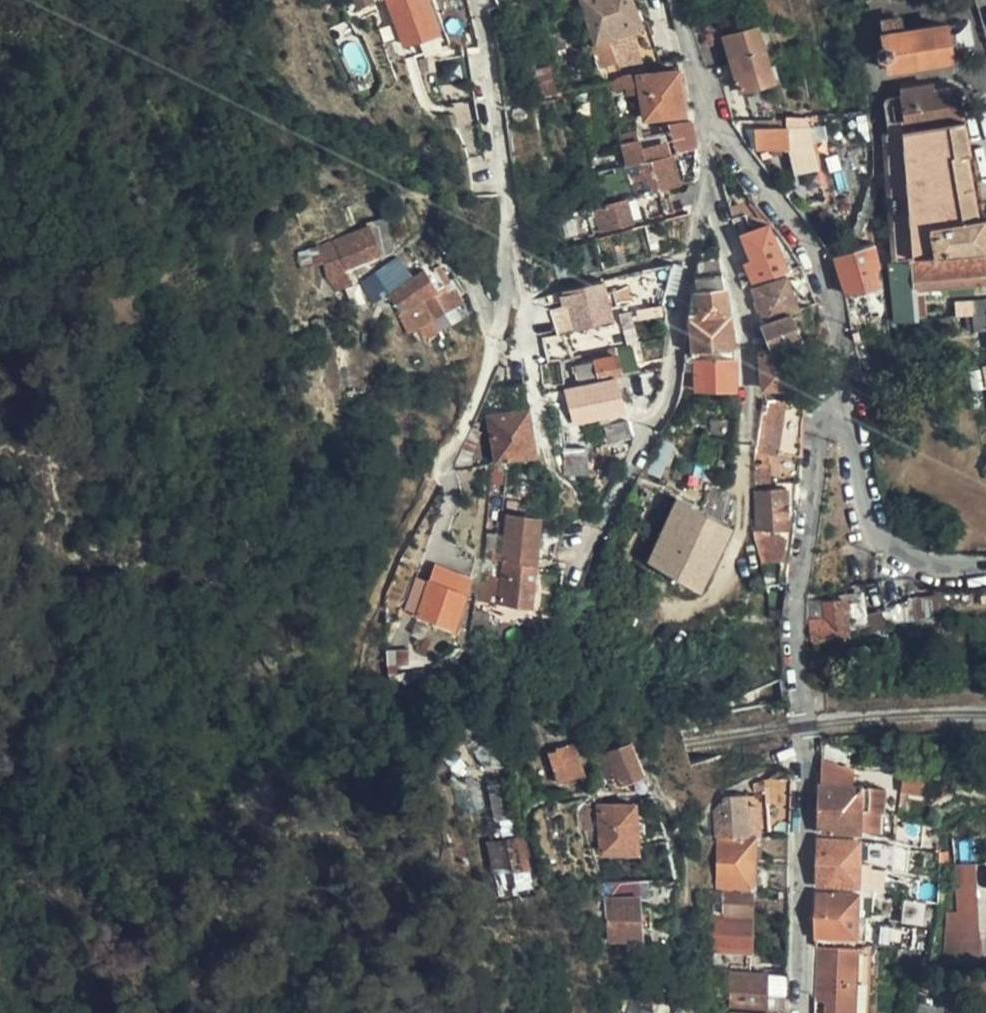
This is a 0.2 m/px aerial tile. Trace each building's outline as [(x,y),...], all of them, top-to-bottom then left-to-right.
[(427,0),(388,0),(404,45),(439,34),(427,0)] [(647,71),(628,0),(596,0),(599,14),(597,16),(601,31),(605,31),(617,79),(634,75),(647,71)] [(951,60),(945,27),(900,34),(897,22),(879,25),(882,46),(876,52),(877,59),(885,63),(887,72),(951,60)] [(773,81),(757,27),(726,36),(740,90),(773,81)] [(439,90),(473,83),(467,58),(433,65),(439,90)] [(617,79),(608,82),(613,101),(638,95),(635,82),(634,75),(617,79)] [(667,75),(635,82),(638,95),(645,119),(676,111),(667,75)] [(890,135),(962,123),(957,89),(943,91),(942,84),(884,93),(890,135)] [(671,154),(696,147),(696,140),(693,122),(663,129),(664,132),(642,137),(643,145),(625,150),(628,165),(645,160),(671,154)] [(962,123),(890,135),(899,261),(985,252),(985,221),(985,219),(972,220),(963,158),(967,158),(962,123)] [(819,195),(801,131),(790,128),(753,130),(755,149),(789,149),(789,156),(797,157),(809,197),(819,195)] [(643,145),(642,137),(622,142),(625,150),(643,145)] [(636,197),(678,187),(671,154),(645,160),(628,165),(636,197)] [(628,165),(599,173),(607,205),(625,200),(636,197),(628,165)] [(600,240),(634,232),(625,200),(607,205),(591,209),(600,240)] [(753,283),(783,272),(767,227),(754,232),(746,214),(734,219),(741,238),(744,237),(751,260),(747,263),(753,283)] [(340,280),(377,256),(366,238),(315,270),(327,288),(340,280)] [(579,282),(602,276),(594,241),(571,248),(579,282)] [(847,295),(884,284),(872,246),(836,257),(847,295)] [(694,351),(735,348),(717,248),(701,251),(697,279),(690,322),(693,322),(694,351)] [(899,261),(890,262),(894,322),(920,320),(917,289),(985,282),(985,252),(899,261)] [(431,260),(424,265),(441,292),(449,287),(431,260)] [(676,299),(683,262),(645,271),(653,305),(676,299)] [(441,292),(424,265),(386,290),(413,331),(457,302),(449,287),(441,292)] [(782,279),(754,287),(762,320),(788,311),(793,309),(782,279)] [(340,280),(327,288),(335,300),(348,291),(340,280)] [(612,315),(604,281),(565,292),(573,327),(612,315)] [(800,342),(788,311),(762,320),(772,348),(762,352),(764,388),(786,380),(775,351),(800,342)] [(617,378),(624,376),(617,348),(573,357),(580,387),(617,378)] [(698,363),(698,356),(684,357),(682,373),(698,372),(700,392),(737,390),(736,361),(698,363)] [(698,372),(682,373),(680,393),(700,392),(698,372)] [(496,463),(537,455),(522,376),(508,379),(504,397),(509,414),(488,418),(496,463)] [(580,387),(588,421),(625,412),(617,378),(580,387)] [(580,387),(566,390),(573,426),(588,421),(580,387)] [(802,422),(806,407),(782,401),(765,399),(763,399),(756,442),(754,457),(755,485),(798,486),(800,474),(802,422)] [(707,438),(737,440),(737,419),(706,418),(707,438)] [(608,448),(634,441),(629,424),(604,430),(608,448)] [(786,490),(755,490),(756,531),(788,530),(786,490)] [(699,590),(734,526),(679,496),(645,561),(699,590)] [(505,517),(503,535),(502,540),(539,542),(540,519),(505,517)] [(782,566),(783,538),(770,538),(769,565),(782,566)] [(539,542),(502,540),(501,558),(537,561),(539,542)] [(534,608),(536,570),(501,566),(498,604),(534,608)] [(457,632),(468,598),(431,584),(420,619),(457,632)] [(910,621),(938,620),(938,595),(909,596),(910,621)] [(839,645),(849,639),(846,603),(809,609),(809,625),(814,649),(839,645)] [(620,787),(645,776),(642,768),(636,753),(631,744),(606,756),(620,787)] [(583,780),(573,756),(552,765),(562,789),(583,780)] [(862,788),(821,786),(820,808),(861,809),(862,788)] [(747,797),(726,796),(713,808),(713,834),(747,834),(747,797)] [(891,814),(892,802),(888,799),(874,799),(875,810),(891,814)] [(636,852),(635,807),(600,808),(602,854),(636,852)] [(861,809),(820,808),(820,831),(861,831),(861,809)] [(912,844),(916,822),(904,819),(891,814),(875,810),(874,834),(892,837),(891,840),(912,844)] [(755,891),(754,836),(717,836),(717,891),(755,891)] [(530,871),(524,840),(505,841),(511,873),(530,871)] [(978,859),(976,840),(957,842),(958,860),(978,859)] [(860,842),(819,842),(819,862),(860,862),(860,842)] [(876,865),(884,867),(885,845),(877,845),(876,865)] [(860,862),(819,862),(818,884),(860,885),(860,862)] [(982,939),(978,864),(958,865),(962,940),(982,939)] [(907,880),(904,898),(917,900),(919,882),(907,880)] [(754,900),(755,891),(717,891),(709,891),(708,917),(788,918),(788,901),(754,900)] [(859,894),(818,894),(818,917),(859,917),(859,894)] [(925,922),(927,902),(917,900),(904,898),(902,918),(925,922)] [(639,939),(638,900),(599,900),(602,940),(639,939)] [(859,917),(818,917),(817,940),(859,939),(859,917)] [(753,951),(754,921),(708,920),(708,952),(753,951)] [(853,948),(817,947),(816,1012),(853,1012),(853,948)] [(732,1010),(767,1010),(768,977),(731,978),(732,1010)]
